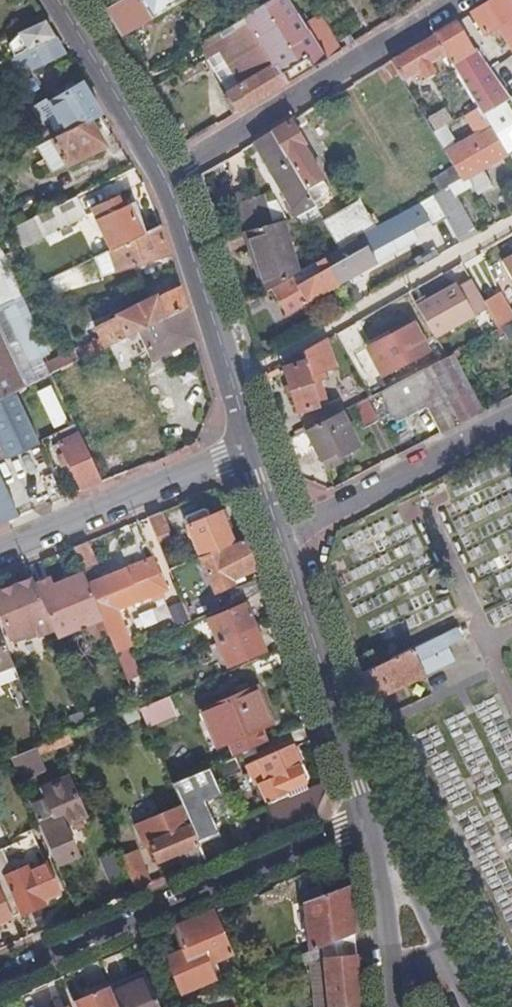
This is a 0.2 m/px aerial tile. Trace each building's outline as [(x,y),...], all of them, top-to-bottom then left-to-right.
[(106,11),(126,0),(99,0),(106,11)] [(121,37),(186,0),(126,0),(106,11),(121,37)] [(288,85),(308,73),(328,60),(306,24),(292,0),(272,0),(244,17),(268,58),(272,57),(288,85)] [(508,0),(494,0),(472,13),(485,34),(498,27),(511,50),(511,6),(508,0)] [(306,24),(328,60),(341,52),(320,16),(306,24)] [(228,94),(239,114),(288,85),(272,57),(268,58),(244,17),(199,44),(207,58),(229,94),(228,94)] [(50,30),(45,22),(20,35),(9,45),(11,50),(14,57),(55,37),(50,30)] [(474,52),(457,23),(435,35),(447,54),(453,64),(474,52)] [(447,54),(435,35),(427,41),(401,56),(393,61),(402,76),(404,80),(416,73),(418,78),(423,75),(426,80),(436,74),(431,64),(447,54)] [(64,53),(55,37),(14,57),(11,59),(18,71),(36,63),(38,67),(64,53)] [(14,57),(11,50),(5,53),(8,60),(11,59),(14,57)] [(479,108),(483,114),(504,101),(474,52),(453,64),(479,108)] [(402,76),(393,61),(377,70),(386,86),(402,76)] [(102,115),(83,83),(50,104),(67,132),(92,120),(102,115)] [(507,154),(511,151),(511,104),(486,119),(489,124),(507,154)] [(92,120),(67,132),(37,146),(50,173),(104,147),(92,120)] [(292,122),(272,134),(316,207),(316,209),(324,204),(320,198),(329,192),(313,165),(315,164),(304,147),(306,146),(292,122)] [(482,170),(508,155),(507,154),(489,124),(483,128),(485,132),(464,144),(467,150),(451,159),(463,179),(464,180),(467,178),(482,170)] [(436,133),(448,154),(453,151),(450,147),(455,144),(446,127),(436,133)] [(272,134),(257,143),(268,161),(266,163),(297,217),(316,207),(272,134)] [(493,188),(482,170),(467,178),(479,197),(493,188)] [(439,207),(455,198),(449,187),(433,197),(439,207)] [(86,216),(77,196),(27,221),(33,235),(41,231),(44,238),(86,216)] [(237,204),(245,234),(273,226),(264,196),(237,204)] [(112,251),(147,234),(137,201),(124,207),(119,197),(105,204),(110,214),(97,219),(112,251)] [(419,253),(454,233),(439,207),(433,197),(398,217),(419,253)] [(454,233),(458,240),(474,231),(455,198),(439,207),(454,233)] [(340,249),(357,239),(377,228),(359,199),(323,220),(340,249)] [(260,253),(273,288),(300,273),(282,223),(273,226),(245,234),(252,256),(260,253)] [(170,254),(162,226),(147,234),(112,251),(96,258),(102,275),(170,254)] [(328,262),(341,285),(373,266),(357,239),(340,249),(326,257),(328,262)] [(252,256),(266,293),(273,288),(260,253),(252,256)] [(309,304),(341,285),(328,262),(323,265),(326,271),(299,287),(309,304)] [(505,263),(499,266),(511,289),(511,275),(505,263)] [(67,497),(42,441),(75,425),(51,374),(80,360),(75,350),(43,365),(0,275),(0,400),(2,399),(10,415),(52,503),(67,497)] [(427,302),(443,333),(478,314),(471,301),(467,303),(457,286),(427,302)] [(85,357),(138,331),(187,307),(181,289),(158,300),(157,298),(118,316),(119,318),(96,329),(100,338),(81,347),(85,357)] [(153,361),(197,340),(187,307),(138,331),(153,361)] [(500,328),(511,322),(511,315),(509,309),(494,317),(500,328)] [(367,340),(380,365),(426,340),(412,316),(367,340)] [(283,365),(306,432),(332,419),(326,405),(321,407),(315,390),(321,388),(319,383),(325,380),(324,375),(335,370),(326,340),(305,352),(283,365)] [(80,360),(85,357),(81,347),(75,350),(80,360)] [(444,434),(485,413),(453,355),(447,358),(381,393),(398,423),(429,406),(444,434)] [(360,426),(376,421),(368,398),(352,403),(360,426)] [(10,415),(2,399),(0,400),(0,420),(10,415)] [(332,419),(306,432),(322,462),(337,454),(340,458),(360,447),(342,413),(332,419)] [(52,503),(10,415),(0,420),(0,524),(10,520),(37,509),(52,503)] [(83,490),(103,482),(93,461),(79,434),(61,443),(83,490)] [(103,482),(129,472),(118,450),(93,461),(103,482)] [(337,454),(322,462),(327,470),(342,462),(340,458),(337,454)] [(192,537),(200,558),(234,543),(224,520),(228,517),(225,511),(210,517),(208,511),(204,509),(187,516),(185,521),(190,531),(186,533),(189,539),(192,537)] [(171,538),(161,512),(149,517),(159,543),(171,538)] [(230,579),(254,570),(251,560),(244,539),(234,543),(200,558),(215,592),(232,584),(230,579)] [(97,565),(88,543),(74,548),(83,571),(97,565)] [(160,574),(153,558),(89,585),(96,601),(160,574)] [(170,570),(175,583),(181,581),(176,568),(170,570)] [(65,582),(74,578),(71,573),(63,577),(65,582)] [(96,601),(89,585),(84,574),(74,578),(65,582),(55,586),(52,579),(36,586),(53,628),(57,637),(86,626),(103,619),(96,601)] [(117,654),(129,648),(133,647),(117,611),(167,590),(160,574),(96,601),(103,619),(109,635),(117,654)] [(33,579),(0,593),(0,596),(1,599),(0,599),(0,609),(12,638),(35,629),(38,635),(53,628),(36,586),(33,579)] [(234,604),(261,593),(257,579),(229,591),(234,604)] [(218,643),(254,628),(244,606),(209,621),(218,643)] [(175,629),(192,622),(187,611),(182,613),(184,618),(173,623),(175,629)] [(109,635),(103,619),(86,626),(93,642),(109,635)] [(263,650),(254,628),(218,643),(228,666),(263,650)] [(0,629),(0,669),(14,664),(0,629)] [(377,666),(360,674),(369,702),(371,702),(454,662),(447,648),(461,641),(457,631),(436,640),(435,639),(377,666)] [(360,674),(377,666),(370,651),(364,654),(360,647),(353,651),(360,674)] [(117,654),(128,682),(140,677),(129,648),(117,654)] [(235,756),(266,742),(261,729),(272,724),(256,687),(201,712),(218,748),(229,743),(235,756)] [(176,715),(168,697),(140,709),(148,727),(176,715)] [(294,748),(293,744),(247,764),(256,785),(259,784),(265,801),(273,803),(289,796),(287,791),(307,782),(308,776),(303,764),(301,765),(300,762),(304,760),(299,746),(294,748)] [(45,771),(35,748),(11,759),(21,781),(45,771)] [(215,783),(216,784),(242,771),(235,756),(209,768),(215,783)] [(179,799),(216,784),(215,783),(209,768),(172,784),(179,799)] [(29,802),(57,865),(74,858),(61,827),(66,825),(87,815),(70,777),(42,790),(44,795),(29,802)] [(326,790),(323,782),(248,816),(257,839),(266,835),(316,813),(326,790)] [(183,809),(199,845),(218,837),(203,801),(183,809)] [(190,868),(205,861),(199,845),(183,809),(182,806),(136,826),(145,847),(150,845),(158,862),(182,851),(190,868)] [(61,827),(74,858),(79,855),(66,825),(61,827)] [(11,913),(14,919),(46,905),(44,900),(59,894),(36,842),(0,857),(0,888),(11,913)] [(137,891),(151,885),(134,846),(120,852),(137,891)] [(352,915),(349,886),(327,894),(324,886),(305,893),(310,951),(322,946),(354,933),(352,915)] [(7,921),(5,916),(11,913),(0,888),(0,924),(7,921)] [(233,954),(215,911),(175,928),(185,952),(167,960),(183,994),(222,977),(216,961),(233,954)] [(356,955),(354,933),(322,946),(323,959),(356,955)] [(356,955),(323,959),(329,1006),(361,1006),(358,981),(356,955)] [(146,975),(112,990),(118,1006),(119,1006),(160,1006),(146,975)] [(108,982),(89,990),(91,995),(75,1002),(77,1006),(117,1006),(118,1006),(112,990),(108,982)]
